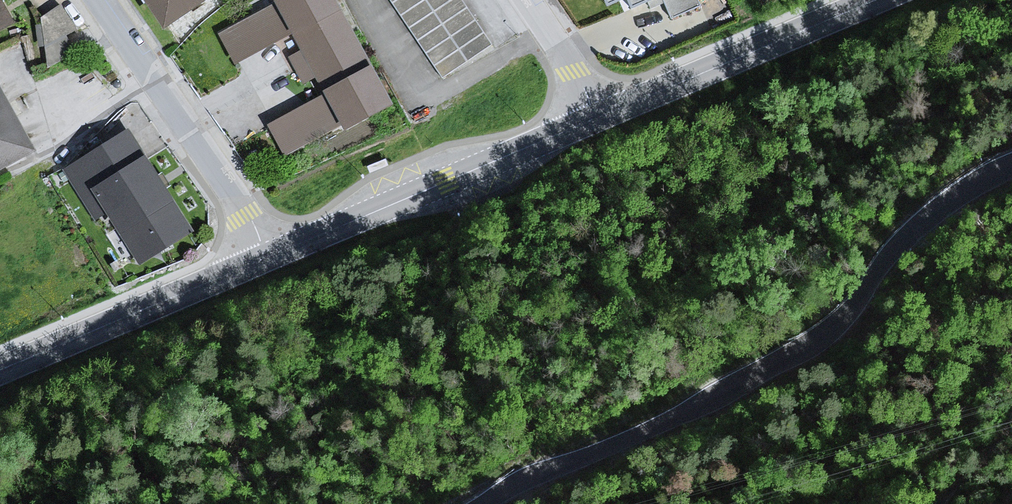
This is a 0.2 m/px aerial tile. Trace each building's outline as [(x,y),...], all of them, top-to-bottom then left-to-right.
[(16,24),(3,0),(0,0),(0,32),(16,24)] [(162,36),(221,0),(137,0),(162,36)] [(215,38),(234,69),(291,38),(299,54),(287,60),(314,104),(263,132),(278,163),(393,112),(333,0),(271,0),(269,1),(273,7),(215,38)] [(467,0),(391,0),(443,76),(495,41),(467,0)] [(668,16),(697,4),(695,0),(661,0),(668,16)] [(36,18),(59,56),(75,46),(66,33),(78,26),(63,2),(36,18)] [(34,149),(0,90),(0,168),(34,149)] [(129,132),(69,168),(99,216),(108,206),(140,259),(189,230),(129,132)]
